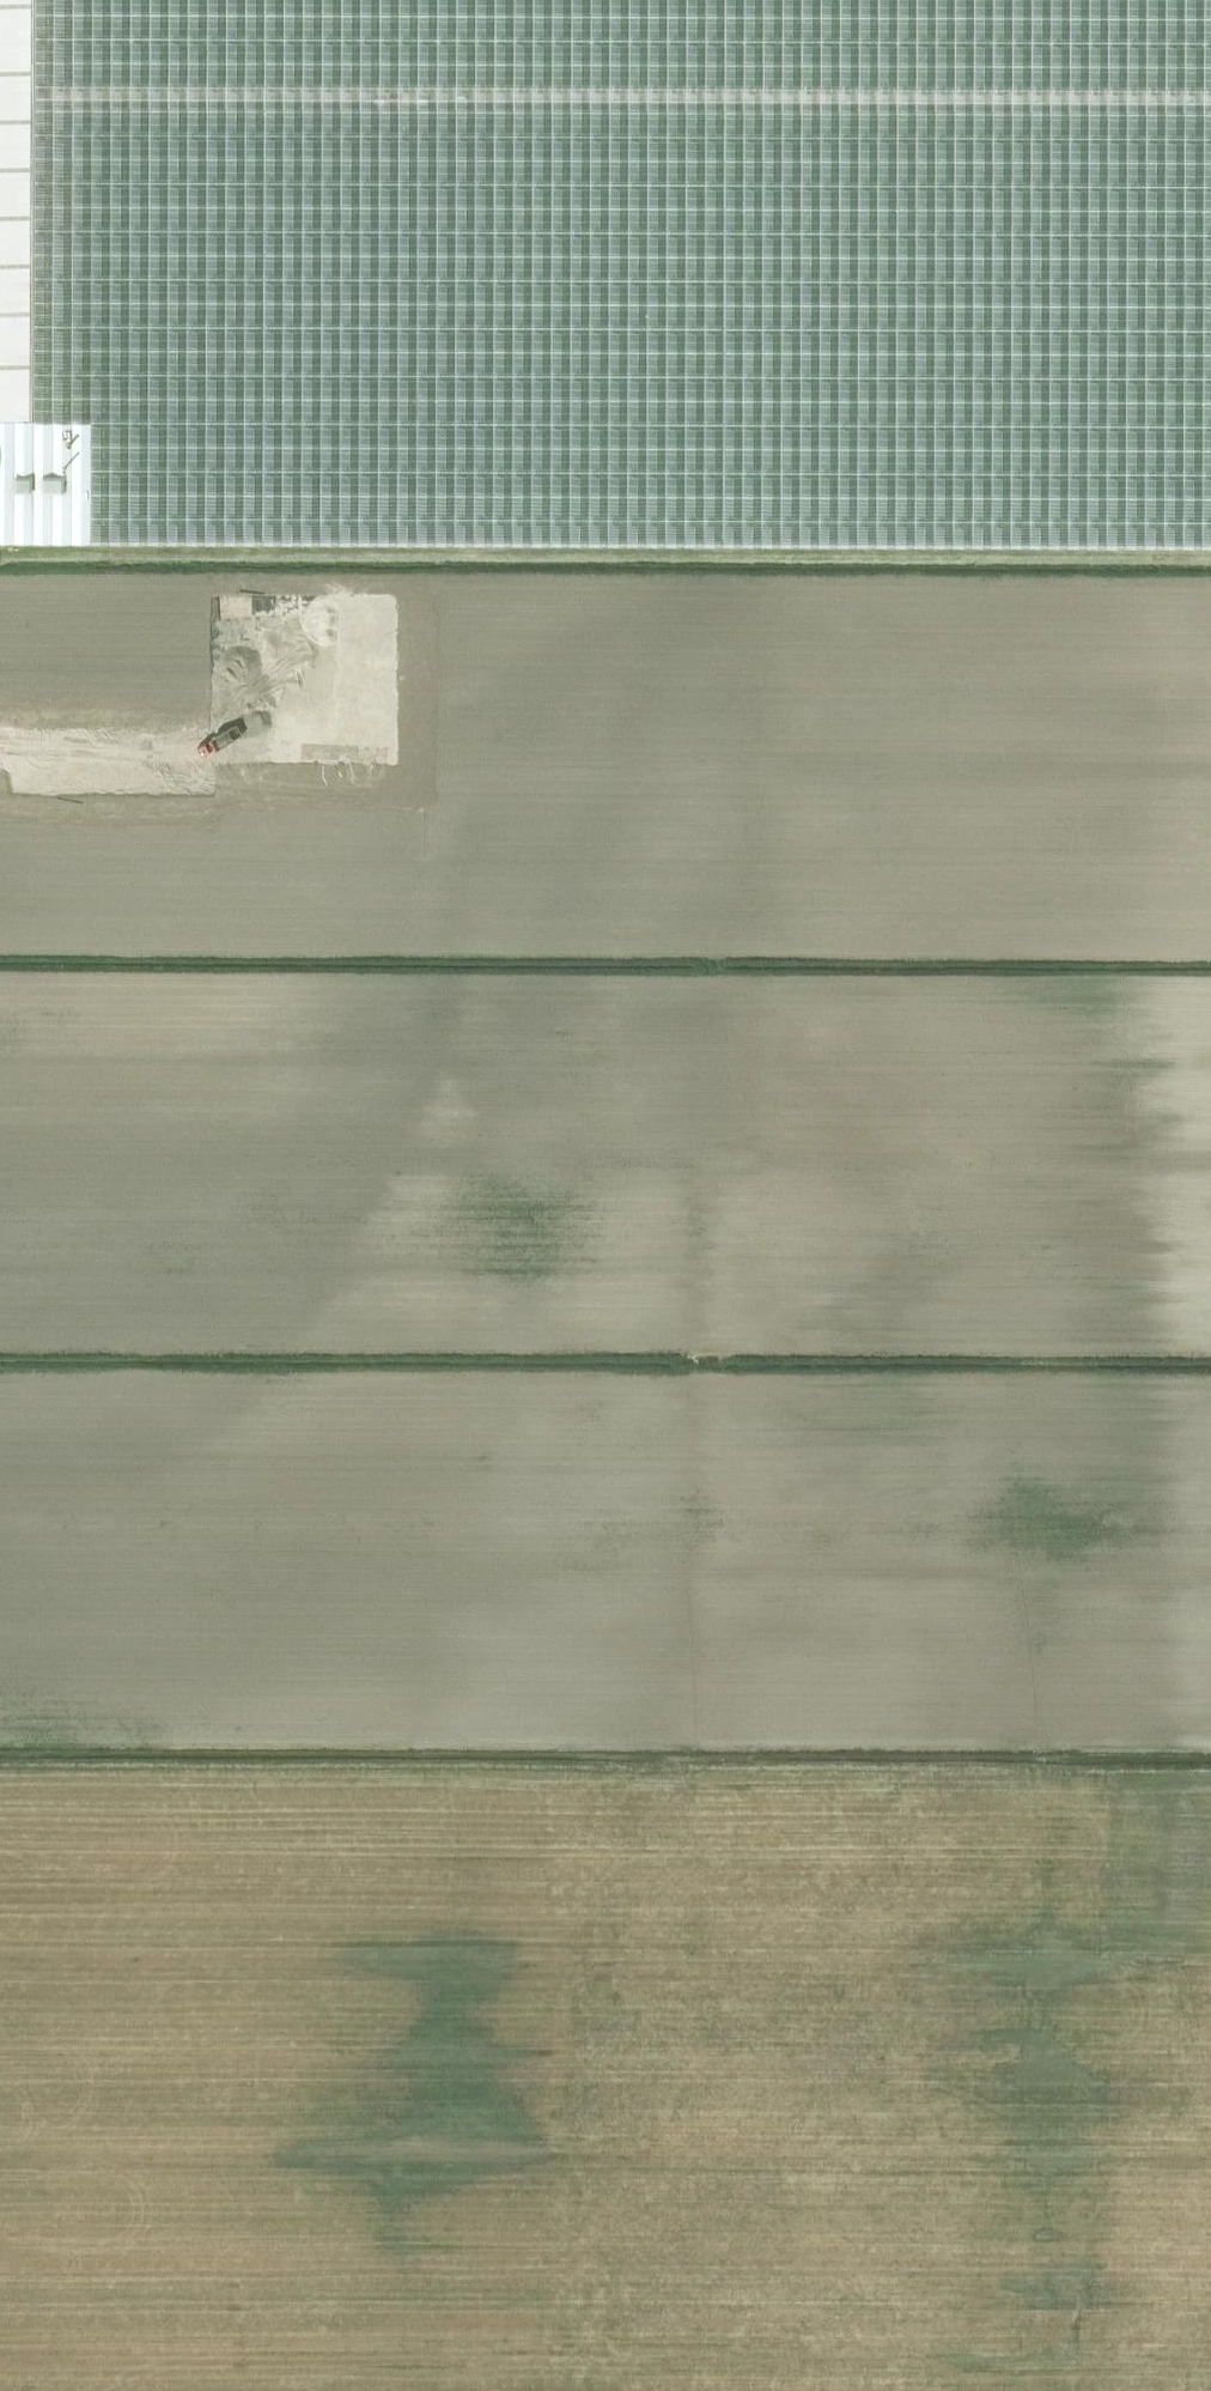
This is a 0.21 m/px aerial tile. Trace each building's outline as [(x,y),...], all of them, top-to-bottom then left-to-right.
[(0,417),(0,539),(1210,543),(1210,0),(34,0),(34,417),(0,417)] [(34,0),(0,0),(0,417),(34,417),(34,0)]
